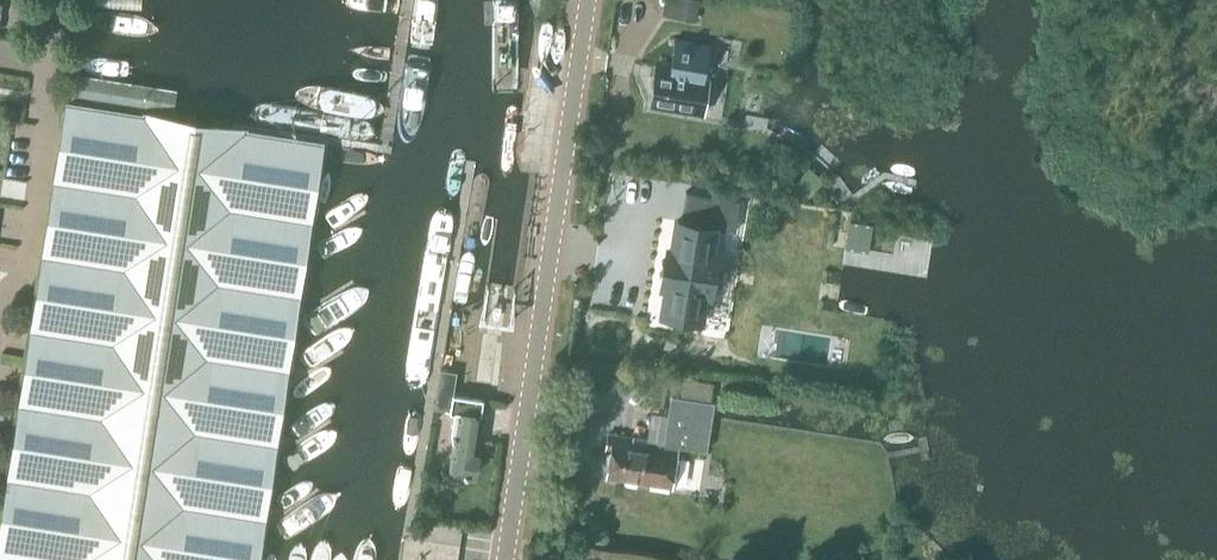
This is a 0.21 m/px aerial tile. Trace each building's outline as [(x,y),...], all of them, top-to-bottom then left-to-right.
[(700,0),(699,0),(665,0),(662,16),(695,22),(700,0)] [(658,62),(651,104),(704,112),(709,78),(700,76),(705,43),(675,38),(672,64),(671,64),(658,62)] [(316,141),(70,103),(0,553),(0,555),(30,559),(254,559),(316,141)] [(662,314),(682,317),(702,320),(706,289),(711,290),(716,258),(711,257),(716,228),(735,231),(739,200),(740,200),(740,199),(686,190),(681,221),(677,220),(672,251),(667,250),(662,282),(667,283),(662,314)] [(475,476),(477,457),(476,457),(478,442),(477,441),(482,401),(452,397),(456,372),(439,369),(433,408),(451,410),(450,414),(456,415),(453,440),(455,440),(451,472),(475,476)] [(712,399),(715,379),(685,375),(683,394),(712,399)] [(709,450),(714,413),(716,401),(672,394),(669,412),(675,413),(671,441),(610,432),(607,450),(612,450),(608,476),(673,485),(679,446),(709,450)]
